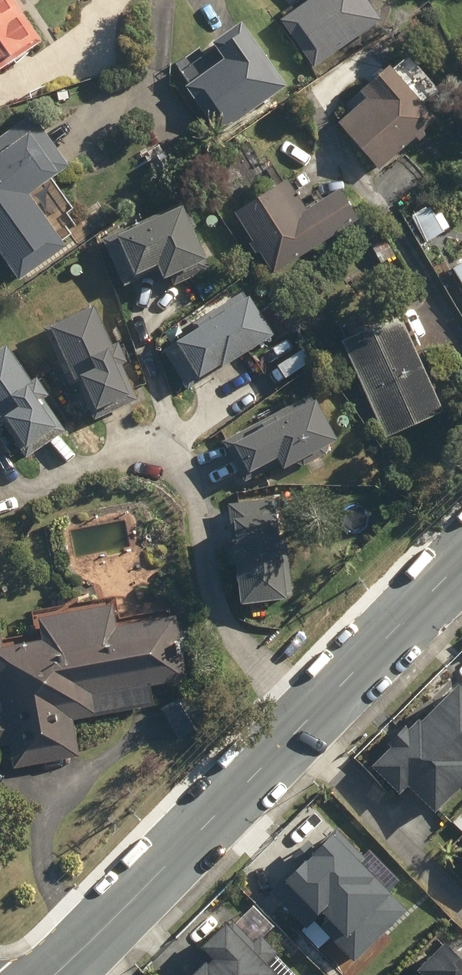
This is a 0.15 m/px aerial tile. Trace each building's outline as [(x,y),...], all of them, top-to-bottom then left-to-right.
[(36,46),(37,49),(43,44),(13,0),(0,0),(0,71),(36,46)] [(314,67),(382,22),(367,0),(309,0),(281,19),(314,67)] [(188,91),(220,136),(285,90),(241,28),(214,46),(222,58),(188,81),(193,87),(188,91)] [(340,126),(381,173),(416,142),(419,145),(426,139),(423,136),(437,124),(426,112),(442,98),(409,59),(393,73),(387,66),(367,84),(371,88),(360,96),(366,102),(340,126)] [(19,284),(67,250),(62,242),(70,236),(77,245),(92,235),(83,222),(75,228),(67,216),(73,211),(53,183),(60,178),(59,176),(70,169),(49,141),(33,117),(0,141),(0,258),(19,284)] [(235,218),(273,277),(358,224),(340,194),(307,214),(288,185),(235,218)] [(103,242),(124,288),(147,278),(146,275),(158,270),(164,284),(171,280),(174,288),(211,272),(206,261),(210,259),(186,205),(103,242)] [(415,230),(421,240),(439,229),(432,219),(415,230)] [(374,251),(383,264),(394,257),(385,243),(374,251)] [(461,288),(461,268),(453,273),(461,288)] [(164,353),(187,391),(221,369),(223,372),(274,340),(250,302),(247,303),(243,296),(208,319),(209,320),(196,328),(200,333),(179,347),(177,345),(164,353)] [(76,385),(94,423),(137,402),(136,399),(138,398),(124,367),(127,365),(117,344),(112,347),(94,309),(45,332),(71,387),(76,385)] [(366,398),(387,442),(444,415),(399,320),(342,346),(360,383),(357,385),(363,399),(366,398)] [(27,461),(39,453),(35,447),(57,432),(40,408),(51,400),(38,382),(32,387),(6,350),(0,354),(0,427),(1,428),(0,429),(0,441),(1,442),(9,437),(27,461)] [(224,445),(245,484),(279,466),(284,474),(337,446),(316,405),(314,407),(310,400),(224,445)] [(228,509),(241,609),(288,603),(275,504),(281,503),(280,495),(272,496),(273,503),(228,509)] [(13,772),(80,760),(73,724),(154,710),(151,690),(187,684),(176,621),(117,631),(113,612),(38,625),(42,645),(3,652),(0,632),(0,633),(0,750),(9,749),(13,772)] [(459,684),(422,721),(419,718),(409,728),(406,725),(388,744),(391,747),(372,766),(400,793),(408,784),(436,811),(461,784),(461,686),(459,684)] [(395,888),(336,830),(291,876),(323,907),(325,905),(352,931),(395,888)] [(230,919),(206,943),(210,946),(198,958),(203,963),(191,974),(287,974),(272,960),(280,952),(262,934),(256,940),(236,920),(234,922),(230,919)] [(426,974),(461,974),(461,955),(447,941),(422,967),(428,972),(426,974)]
